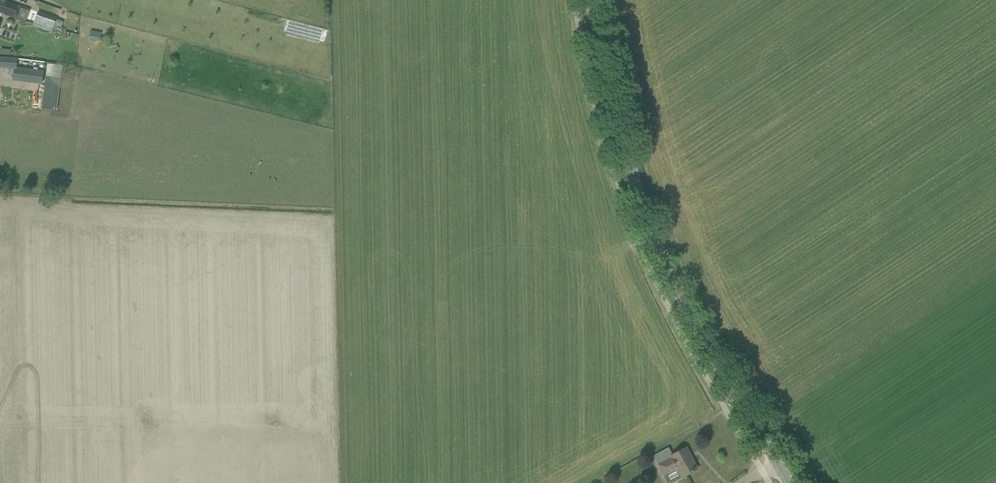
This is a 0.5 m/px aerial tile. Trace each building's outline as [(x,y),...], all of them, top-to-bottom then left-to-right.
[(26,22),(30,10),(3,0),(0,0),(0,13),(26,22)] [(32,10),(29,20),(43,25),(46,15),(32,10)] [(73,28),(76,15),(69,13),(66,26),(73,28)] [(94,41),(95,40),(98,40),(99,32),(90,31),(88,40),(94,41)] [(167,41),(165,52),(175,54),(178,43),(167,41)] [(14,69),(13,80),(20,81),(22,69),(17,68),(17,59),(0,58),(0,68),(14,69)] [(52,174),(50,183),(59,185),(60,176),(52,174)] [(668,448),(653,456),(658,465),(663,475),(677,468),(682,477),(697,469),(686,448),(672,455),(668,448)]
